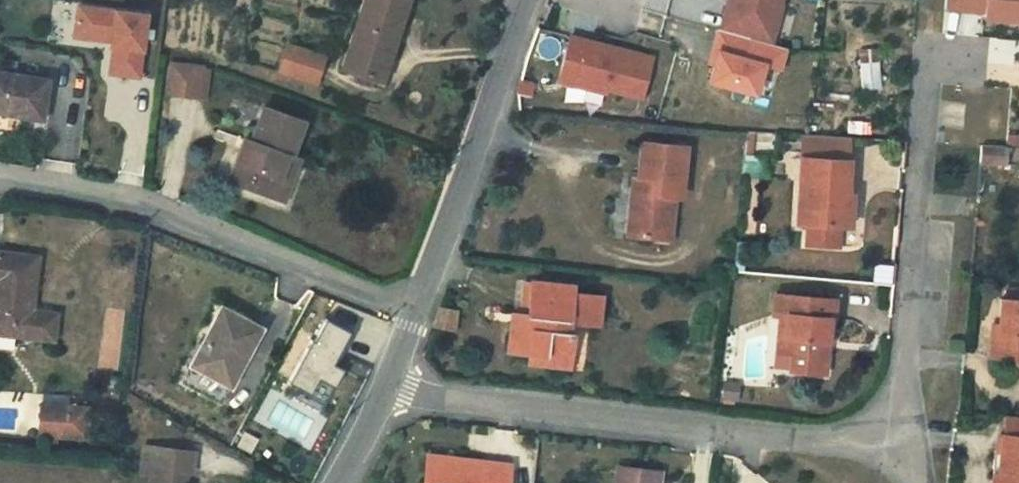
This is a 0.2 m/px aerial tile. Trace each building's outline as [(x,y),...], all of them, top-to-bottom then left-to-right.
[(404,0),(359,0),(338,64),(372,76),(389,28),(395,29),(404,0)] [(722,30),(770,44),(781,5),(779,4),(780,0),(732,0),(730,10),(728,9),(722,30)] [(945,7),(985,10),(984,16),(1018,19),(1018,0),(946,0),(945,7)] [(134,77),(141,14),(72,6),(68,37),(99,41),(100,37),(106,37),(105,41),(105,47),(108,47),(104,74),(134,77)] [(722,30),(718,29),(712,50),(717,52),(714,64),(709,81),(755,93),(763,64),(779,69),(785,47),(770,44),(722,30)] [(587,41),(570,36),(558,80),(606,93),(607,89),(641,99),(652,58),(609,47),(608,51),(585,45),(587,41)] [(99,54),(100,43),(75,40),(74,51),(99,54)] [(277,67),(312,80),(320,54),(285,42),(277,67)] [(717,52),(712,50),(709,63),(714,64),(717,52)] [(199,99),(203,69),(162,64),(158,93),(199,99)] [(44,78),(0,70),(0,110),(35,118),(44,78)] [(517,96),(534,96),(534,81),(519,81),(517,96)] [(229,181),(268,195),(283,155),(298,118),(256,104),(239,147),(233,145),(227,163),(234,165),(229,181)] [(799,135),(798,157),(842,160),(843,137),(799,135)] [(685,189),(688,153),(642,150),(638,184),(643,185),(639,210),(630,210),(628,229),(651,231),(652,224),(672,226),(677,188),(685,189)] [(295,159),(283,155),(268,195),(280,199),(295,159)] [(842,160),(798,157),(794,221),(833,223),(835,193),(840,193),(842,160)] [(227,163),(221,178),(229,181),(234,165),(227,163)] [(840,193),(835,193),(833,223),(847,224),(849,193),(840,193)] [(833,223),(794,221),(793,241),(846,244),(847,224),(833,223)] [(49,338),(51,314),(30,312),(36,259),(0,255),(0,332),(49,338)] [(529,329),(512,327),(509,344),(516,345),(515,356),(530,358),(547,361),(547,371),(569,374),(575,337),(572,335),(572,324),(600,328),(603,301),(573,297),(575,288),(536,284),(531,317),(529,329)] [(833,316),(834,296),(774,294),(772,312),(787,312),(785,337),(795,337),(792,364),(823,365),(828,316),(833,316)] [(1001,331),(999,363),(1018,365),(1018,302),(1003,301),(1001,331)] [(433,327),(455,332),(459,309),(441,307),(433,327)] [(182,380),(221,401),(249,347),(242,345),(254,325),(220,308),(182,380)] [(514,316),(512,327),(529,329),(531,317),(514,316)] [(347,334),(323,320),(288,384),(307,394),(315,380),(331,388),(341,371),(330,365),(347,334)] [(986,363),(999,363),(1001,331),(988,330),(986,363)] [(528,369),(547,371),(547,361),(530,358),(528,369)] [(89,417),(64,414),(61,433),(86,437),(89,417)] [(1012,440),(1010,478),(1009,482),(1018,482),(1018,440),(1012,440)] [(181,482),(182,473),(188,474),(192,450),(142,443),(137,469),(151,472),(148,482),(186,482),(181,482)] [(507,470),(427,460),(424,482),(506,482),(507,470)] [(621,469),(619,482),(661,482),(662,474),(621,469)]
